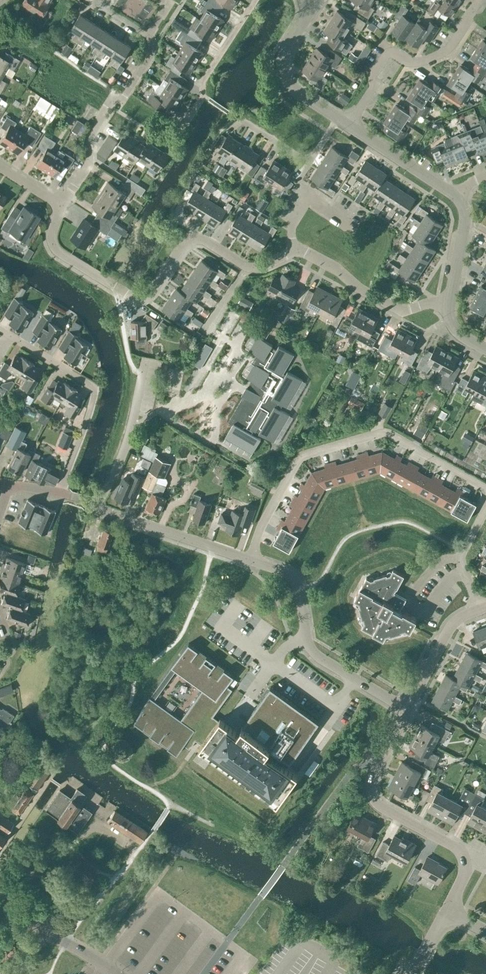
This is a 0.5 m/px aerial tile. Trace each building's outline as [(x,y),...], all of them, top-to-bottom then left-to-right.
[(50,0),(25,0),(22,5),(41,17),(50,3),(49,2),(50,0)] [(217,7),(221,1),(232,8),(237,0),(207,0),(207,1),(217,7)] [(372,0),(354,0),(357,2),(353,8),(368,18),(374,9),(369,5),(372,0)] [(457,5),(449,0),(440,0),(439,1),(437,0),(434,0),(428,8),(438,15),(442,10),(451,16),(457,5)] [(200,19),(217,30),(224,20),(214,13),(217,7),(207,1),(201,10),(205,13),(200,19)] [(405,37),(406,38),(415,23),(404,16),(408,9),(402,4),(394,16),(399,19),(392,31),(404,39),(405,37)] [(337,11),(330,20),(349,32),(353,26),(357,29),(357,28),(361,30),(366,22),(347,10),(344,15),(337,11)] [(77,42),(90,21),(80,14),(71,28),(76,32),(72,39),(77,42)] [(186,33),(197,40),(200,34),(211,40),(217,30),(200,19),(196,25),(193,23),(186,33)] [(348,41),(344,39),(349,32),(330,20),(324,30),(331,35),(328,40),(347,53),(352,44),(348,42),(348,41)] [(91,42),(100,27),(90,21),(77,42),(82,45),(86,38),(91,42)] [(416,24),(415,23),(406,38),(418,47),(426,35),(431,39),(439,27),(433,23),(428,30),(417,22),(416,24)] [(97,55),(111,34),(100,27),(91,42),(97,45),(92,52),(97,55)] [(186,33),(182,30),(176,38),(181,41),(180,43),(184,45),(179,51),(196,63),(203,52),(193,46),(197,40),(186,33)] [(112,55),(121,40),(111,34),(97,55),(102,58),(106,51),(112,55)] [(485,54),(485,41),(483,39),(477,48),(485,54)] [(122,61),(131,47),(121,40),(112,55),(117,58),(112,65),(117,68),(122,61)] [(73,48),(67,44),(61,52),(67,56),(73,48)] [(317,48),(310,59),(326,69),(329,63),(335,67),(342,57),(330,50),(327,54),(317,48)] [(485,75),(485,54),(477,48),(471,58),(474,60),(473,61),(477,64),(478,62),(481,64),(478,69),(484,73),(485,75)] [(196,63),(179,51),(175,58),(172,55),(165,65),(171,69),(176,72),(179,66),(190,73),(196,63)] [(359,57),(351,52),(348,58),(355,63),(359,57)] [(4,73),(8,67),(15,71),(21,61),(8,53),(4,59),(0,56),(0,71),(4,73)] [(322,75),(326,69),(310,59),(303,70),(313,76),(310,81),(321,89),(328,79),(322,75)] [(37,66),(31,62),(27,67),(34,71),(37,66)] [(454,74),(469,84),(472,78),(478,83),(484,73),(478,69),(474,66),(470,72),(467,70),(468,68),(464,65),(463,67),(460,65),(454,74)] [(181,76),(176,72),(171,69),(165,79),(168,81),(164,88),(181,99),(188,89),(177,82),(181,76)] [(458,90),(455,95),(465,102),(472,93),(465,89),(469,84),(454,74),(448,83),(451,85),(450,87),(454,89),(455,88),(458,90)] [(117,79),(111,76),(108,81),(113,85),(117,79)] [(423,81),(420,79),(414,88),(428,98),(434,101),(437,96),(438,97),(444,88),(433,81),(430,86),(427,84),(428,82),(424,80),(423,81)] [(166,104),(175,109),(181,99),(164,88),(160,94),(153,89),(146,99),(150,101),(160,108),(162,105),(164,107),(166,104)] [(420,113),(425,116),(431,107),(425,103),(428,98),(414,88),(408,97),(411,99),(410,101),(414,103),(415,102),(418,104),(415,109),(420,113)] [(343,94),(341,92),(337,98),(346,104),(351,97),(344,93),(343,94)] [(40,96),(33,107),(42,113),(41,114),(51,120),(59,108),(40,96)] [(420,113),(415,109),(410,106),(406,111),(403,109),(404,107),(400,105),(399,106),(396,104),(390,113),(404,123),(405,122),(408,118),(414,122),(420,113)] [(404,123),(390,113),(384,122),(387,124),(386,126),(390,128),(391,127),(394,129),(391,134),(401,141),(407,132),(406,131),(410,126),(405,122),(404,123)] [(8,148),(19,131),(13,127),(16,122),(7,116),(0,127),(6,130),(0,140),(0,143),(8,148)] [(77,119),(71,130),(77,134),(84,123),(77,119)] [(24,134),(19,131),(8,148),(17,154),(25,142),(32,146),(41,132),(30,125),(24,134)] [(464,131),(470,146),(475,144),(479,154),(485,151),(485,138),(481,125),(464,131)] [(451,137),(448,138),(458,162),(461,160),(462,161),(469,158),(465,148),(470,146),(464,131),(451,137)] [(135,139),(125,133),(117,145),(114,149),(114,150),(124,156),(135,139)] [(224,164),(228,158),(238,141),(228,135),(227,137),(222,133),(215,144),(220,148),(217,152),(223,155),(219,161),(224,164)] [(35,165),(45,171),(56,154),(50,150),(55,142),(45,135),(37,147),(44,151),(35,165)] [(118,141),(108,135),(104,142),(113,148),(114,149),(117,145),(116,143),(118,141)] [(458,162),(448,138),(443,140),(444,142),(437,144),(437,146),(432,148),(436,159),(443,157),(447,167),(454,164),(454,163),(458,162)] [(145,146),(135,139),(124,156),(134,163),(137,158),(145,146)] [(238,141),(228,158),(238,165),(249,148),(238,141)] [(113,148),(104,142),(101,147),(110,153),(113,148)] [(158,148),(148,142),(145,146),(137,158),(147,165),(158,148)] [(348,157),(332,146),(325,157),(341,168),(343,165),(347,159),(353,164),(356,159),(349,155),(348,157)] [(106,158),(110,153),(101,147),(97,152),(106,158)] [(168,155),(158,148),(147,165),(158,172),(168,155)] [(249,148),(238,165),(248,171),(247,173),(252,176),(260,165),(254,161),(259,154),(249,148)] [(61,157),(56,154),(45,171),(54,177),(62,165),(68,168),(74,158),(65,152),(61,157)] [(341,168),(325,157),(318,168),(334,178),(340,170),(346,174),(349,170),(343,165),(341,168)] [(267,178),(273,182),(283,165),(274,160),(267,170),(261,166),(254,177),(264,184),(267,178)] [(376,167),(365,160),(355,176),(353,174),(348,182),(352,184),(357,178),(363,182),(365,183),(376,167)] [(110,166),(117,170),(120,165),(113,161),(110,166)] [(222,166),(217,162),(212,170),(218,173),(222,166)] [(292,171),(283,165),(273,182),(278,185),(274,191),(284,197),(291,185),(286,182),(292,171)] [(387,174),(376,167),(365,183),(363,182),(359,188),(363,191),(367,185),(375,190),(376,190),(384,178),(387,174)] [(334,178),(318,168),(311,178),(327,189),(325,191),(333,195),(335,191),(329,187),(334,178)] [(146,189),(128,177),(125,183),(142,194),(146,189)] [(394,185),(384,178),(376,190),(375,190),(373,194),(381,200),(377,207),(381,209),(386,203),(384,201),(394,185)] [(108,182),(100,194),(117,205),(122,197),(128,201),(135,190),(122,182),(118,188),(108,182)] [(184,207),(194,214),(209,190),(207,189),(202,196),(196,192),(200,185),(196,183),(191,190),(194,191),(184,207)] [(405,192),(394,185),(384,201),(386,203),(392,207),(387,213),(392,216),(396,210),(394,208),(405,192)] [(194,214),(205,220),(215,204),(207,199),(211,192),(209,190),(194,214)] [(249,193),(244,190),(239,198),(244,201),(249,193)] [(355,200),(360,204),(366,194),(361,191),(355,200)] [(415,199),(405,192),(394,208),(396,210),(402,214),(398,220),(402,223),(407,216),(405,215),(415,199)] [(113,212),(117,205),(100,194),(93,206),(103,212),(98,218),(111,227),(118,216),(113,212)] [(224,209),(215,204),(205,220),(216,227),(226,211),(228,212),(232,205),(228,202),(224,209)] [(228,231),(239,237),(253,214),(251,212),(247,219),(240,215),(245,209),(240,206),(236,213),(238,215),(228,231)] [(25,241),(40,217),(23,207),(16,218),(9,214),(1,228),(8,232),(9,231),(25,241)] [(428,212),(421,207),(418,211),(425,216),(421,222),(420,224),(436,235),(443,224),(427,214),(428,212)] [(239,237),(249,244),(260,227),(251,222),(255,215),(253,214),(239,237)] [(421,222),(414,218),(411,222),(418,226),(412,235),(419,239),(429,246),(429,245),(436,235),(420,224),(421,222)] [(107,234),(112,227),(98,219),(94,225),(84,219),(80,225),(81,226),(72,239),(86,248),(98,228),(107,234)] [(268,233),(260,227),(249,244),(260,250),(270,234),(272,236),(277,229),(272,226),(268,233)] [(429,246),(419,239),(414,248),(407,243),(404,248),(411,252),(412,250),(428,260),(435,250),(429,245),(429,246)] [(428,260),(412,250),(411,252),(407,258),(400,254),(397,258),(404,262),(405,260),(422,271),(428,260)] [(202,260),(195,270),(217,286),(219,284),(212,279),(216,273),(223,278),(226,273),(219,268),(217,271),(202,260)] [(422,271),(405,260),(404,262),(400,269),(393,264),(390,268),(397,273),(399,271),(415,281),(422,271)] [(217,286),(195,270),(188,281),(210,296),(212,294),(205,290),(209,284),(216,288),(217,286)] [(292,304),(300,289),(293,286),(295,281),(283,274),(280,279),(275,276),(268,289),(282,296),(281,298),(292,304)] [(210,296),(188,281),(181,291),(192,300),(196,302),(202,294),(209,298),(210,296)] [(481,285),(477,292),(478,292),(476,296),(485,301),(485,288),(481,285)] [(320,312),(330,293),(317,286),(314,292),(309,290),(300,306),(309,311),(311,307),(320,312)] [(192,300),(181,291),(176,288),(169,299),(192,314),(193,312),(187,308),(192,300)] [(330,293),(320,312),(329,317),(327,320),(337,326),(346,309),(339,306),(342,299),(330,293)] [(476,296),(474,300),(474,299),(470,306),(485,315),(485,301),(476,296)] [(14,297),(4,314),(11,319),(8,324),(21,331),(33,312),(21,304),(22,302),(14,297)] [(190,316),(192,314),(169,299),(162,309),(178,320),(176,322),(183,327),(186,323),(180,318),(184,312),(190,316)] [(277,327),(284,331),(296,309),(288,305),(277,327)] [(210,312),(204,308),(200,313),(206,317),(210,312)] [(354,327),(360,330),(369,313),(359,308),(353,319),(346,315),(340,328),(351,334),(354,327)] [(42,314),(32,331),(40,336),(37,341),(49,349),(61,329),(50,322),(54,314),(49,311),(46,316),(42,314)] [(146,313),(145,314),(141,321),(131,321),(132,337),(136,337),(136,341),(138,343),(145,343),(147,341),(146,331),(152,331),(158,321),(146,313)] [(378,318),(369,313),(360,330),(365,333),(362,340),(373,346),(380,333),(373,329),(378,318)] [(170,327),(162,321),(158,327),(166,332),(170,327)] [(393,348),(398,351),(408,334),(398,329),(392,339),(385,336),(378,348),(389,354),(393,348)] [(75,338),(77,335),(69,330),(58,347),(66,352),(63,357),(76,365),(88,345),(75,338)] [(417,339),(408,334),(398,351),(404,354),(401,359),(411,365),(418,353),(411,350),(417,339)] [(287,406),(302,380),(287,371),(286,374),(283,372),(293,354),(279,346),(276,350),(271,347),(272,345),(258,336),(250,350),(255,353),(257,354),(254,359),(257,360),(247,377),(252,380),(248,387),(251,389),(244,401),(242,399),(229,421),(233,424),(226,437),(252,453),(261,438),(258,436),(260,433),(274,441),(289,414),(280,409),(283,404),(287,406)] [(206,344),(194,364),(200,368),(212,348),(206,344)] [(432,366),(438,369),(447,351),(436,345),(430,357),(424,353),(417,367),(427,372),(432,366)] [(458,357),(447,351),(438,369),(443,372),(441,381),(442,382),(440,385),(450,391),(456,381),(454,380),(458,372),(452,368),(458,357)] [(346,356),(340,353),(336,360),(343,364),(346,356)] [(27,360),(21,356),(19,358),(15,355),(9,365),(4,362),(4,361),(0,368),(0,376),(6,379),(11,371),(18,375),(27,360)] [(27,360),(18,375),(25,380),(21,386),(30,392),(37,381),(36,381),(31,378),(37,368),(33,366),(34,364),(27,360)] [(469,389),(475,392),(484,375),(474,370),(468,381),(462,377),(456,389),(466,395),(469,389)] [(484,375),(475,392),(480,395),(477,401),(485,406),(485,376),(484,375)] [(61,402),(71,386),(63,382),(62,384),(58,381),(52,391),(47,388),(40,398),(49,404),(53,397),(61,402)] [(71,386),(61,402),(68,406),(64,413),(73,418),(79,408),(74,404),(80,394),(76,392),(77,390),(71,386)] [(365,403),(352,395),(348,402),(362,409),(365,403)] [(392,406),(385,402),(378,412),(385,417),(392,406)] [(37,422),(46,427),(51,418),(42,414),(37,422)] [(13,431),(21,435),(27,424),(18,420),(13,431)] [(429,427),(419,422),(413,433),(423,438),(429,427)] [(0,433),(0,436),(6,440),(12,431),(4,427),(0,433)] [(72,435),(63,431),(57,445),(67,449),(72,435)] [(474,437),(465,432),(461,438),(470,444),(474,437)] [(17,447),(7,467),(20,473),(30,453),(23,450),(26,443),(21,440),(17,447)] [(469,457),(485,464),(485,445),(476,441),(469,457)] [(324,488),(350,480),(380,471),(468,520),(477,503),(466,497),(467,494),(462,491),(457,488),(455,492),(441,484),(443,481),(433,475),(431,478),(417,471),(419,468),(408,462),(407,465),(400,461),(402,458),(396,455),(395,458),(382,452),(369,455),(368,452),(356,455),(357,459),(337,465),(336,461),(324,465),(325,468),(312,472),(305,484),(302,483),(299,488),(302,490),(298,496),(295,495),(290,505),(293,507),(285,521),(282,519),(276,529),(279,531),(273,542),(290,551),(324,488)] [(156,456),(156,457),(150,471),(149,471),(143,486),(154,490),(146,508),(159,514),(166,498),(161,496),(165,486),(156,482),(159,475),(164,478),(171,463),(156,456)] [(53,485),(56,479),(60,473),(51,468),(45,481),(53,485)] [(130,480),(123,478),(115,497),(128,502),(131,494),(136,496),(144,478),(133,473),(130,480)] [(266,483),(254,477),(250,483),(263,490),(266,483)] [(205,523),(212,504),(200,500),(201,496),(194,493),(190,505),(197,507),(193,519),(205,523)] [(39,504),(27,499),(18,522),(46,533),(55,510),(43,505),(43,506),(39,505),(39,504)] [(242,514),(233,510),(231,515),(221,512),(217,523),(227,526),(226,530),(240,534),(244,524),(250,526),(256,509),(245,505),(242,514)] [(105,553),(112,533),(102,530),(99,539),(98,539),(96,545),(97,550),(105,553)] [(1,566),(26,575),(27,573),(30,572),(31,567),(30,565),(26,563),(7,557),(5,563),(3,562),(1,566)] [(483,565),(478,574),(485,579),(485,566),(483,565)] [(26,575),(1,566),(0,570),(0,571),(2,571),(0,577),(19,584),(22,576),(26,577),(26,575)] [(411,629),(417,618),(404,611),(403,612),(399,611),(402,606),(398,603),(399,601),(402,603),(404,598),(394,592),(396,588),(397,588),(404,575),(393,569),(390,574),(387,575),(387,574),(374,577),(375,579),(371,580),(366,577),(354,599),(359,601),(360,605),(359,605),(363,618),(364,617),(365,620),(362,625),(384,637),(387,632),(390,631),(390,633),(403,629),(402,628),(406,627),(411,629)] [(19,584),(0,577),(0,590),(5,592),(15,595),(19,584)] [(25,599),(15,595),(5,592),(1,603),(10,607),(21,610),(25,599)] [(30,614),(21,610),(10,607),(6,619),(26,626),(30,614)] [(473,631),(480,648),(485,646),(485,626),(473,631)] [(234,676),(189,643),(171,667),(150,696),(149,696),(131,721),(177,754),(183,744),(189,748),(196,739),(201,744),(200,746),(202,748),(275,801),(277,803),(298,774),(287,766),(319,721),(270,686),(248,717),(243,725),(242,725),(238,731),(220,718),(219,720),(213,716),(232,689),(227,685),(234,676)] [(459,665),(475,673),(480,665),(485,668),(485,662),(466,652),(459,665)] [(462,683),(459,687),(466,691),(473,678),(480,682),(483,677),(475,673),(459,665),(452,678),(462,683)] [(455,696),(459,687),(462,683),(452,678),(445,674),(439,687),(455,696)] [(462,699),(455,696),(439,687),(432,700),(448,709),(452,700),(460,704),(462,699)] [(9,721),(10,721),(14,715),(3,708),(1,709),(0,711),(0,734),(9,721)] [(421,724),(415,735),(434,745),(437,738),(444,742),(450,731),(435,723),(432,730),(421,724)] [(430,751),(434,745),(415,735),(409,746),(421,752),(417,758),(432,766),(437,755),(430,751)] [(51,766),(38,757),(37,759),(38,759),(25,780),(36,787),(51,766)] [(402,761),(395,774),(415,784),(419,775),(423,777),(428,768),(412,760),(410,766),(402,761)] [(411,792),(415,784),(395,774),(389,786),(412,799),(415,794),(411,792)] [(21,785),(14,794),(7,805),(19,813),(33,794),(21,785)] [(427,810),(440,817),(450,798),(441,793),(443,789),(435,785),(427,800),(432,802),(427,810)] [(458,802),(450,798),(440,817),(452,824),(463,803),(469,806),(475,793),(465,788),(458,802)] [(77,830),(90,812),(78,803),(84,794),(78,789),(71,798),(59,790),(46,809),(58,817),(57,818),(65,823),(66,822),(77,830)] [(424,805),(426,800),(430,792),(425,789),(418,802),(424,805)] [(475,793),(465,813),(470,816),(467,822),(479,829),(485,817),(485,808),(481,805),(485,798),(475,793)] [(114,810),(107,821),(140,843),(147,832),(114,810)] [(370,835),(376,823),(356,812),(348,827),(363,835),(357,846),(369,852),(376,838),(370,835)] [(6,833),(13,822),(1,813),(0,815),(0,829),(5,832),(6,833)] [(406,861),(415,845),(408,840),(407,842),(394,835),(389,845),(383,841),(376,854),(388,861),(392,853),(406,861)] [(438,883),(446,868),(434,862),(434,861),(427,857),(421,869),(415,866),(408,879),(416,884),(421,874),(438,883)] [(200,878),(214,889),(219,883),(205,872),(200,878)] [(188,877),(184,881),(196,891),(200,886),(188,877)] [(121,948),(117,952),(123,958),(127,955),(121,948)] [(36,973),(39,973),(51,952),(44,949),(31,972),(36,973)] [(90,968),(82,963),(76,973),(86,973),(90,968)]
